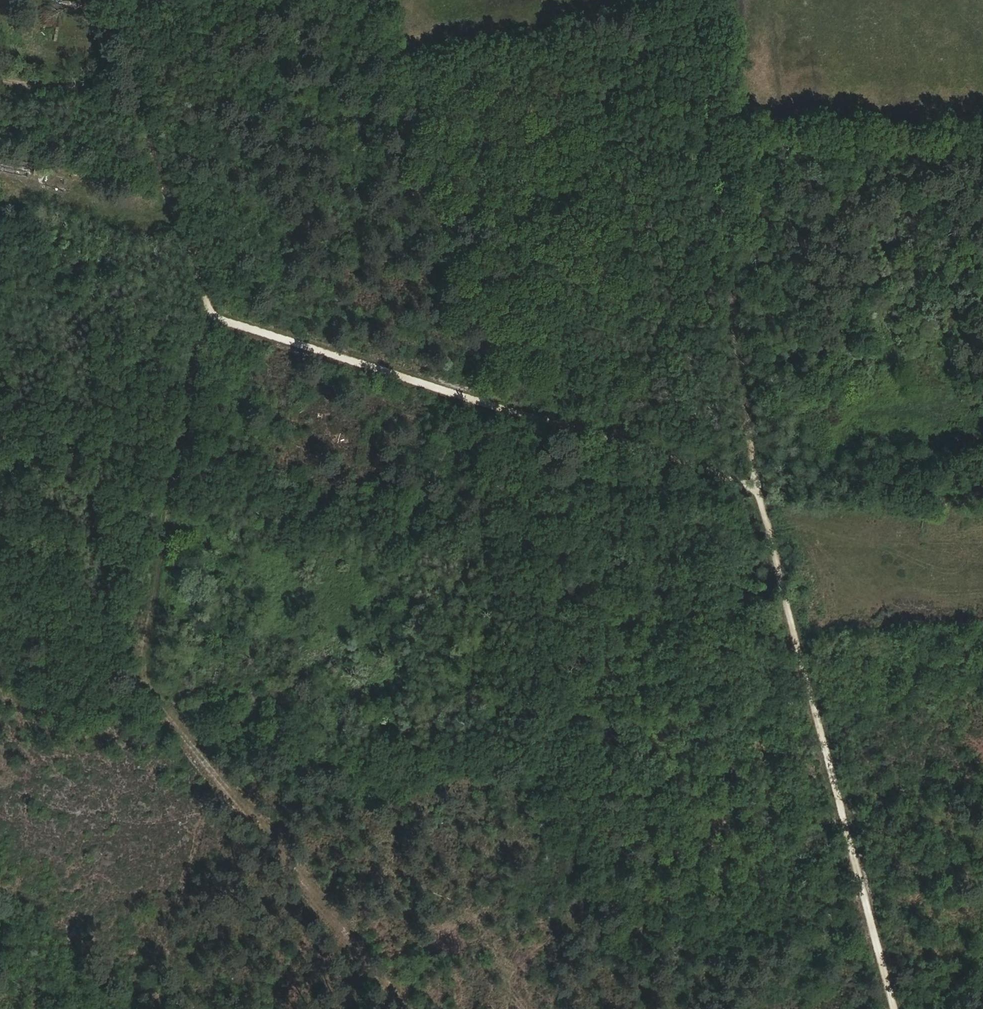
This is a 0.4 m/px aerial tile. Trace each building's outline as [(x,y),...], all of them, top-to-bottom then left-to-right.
[(14,160),(14,164),(1,163),(0,170),(28,173),(29,162),(14,160)] [(70,171),(45,166),(41,187),(66,192),(70,171)]
